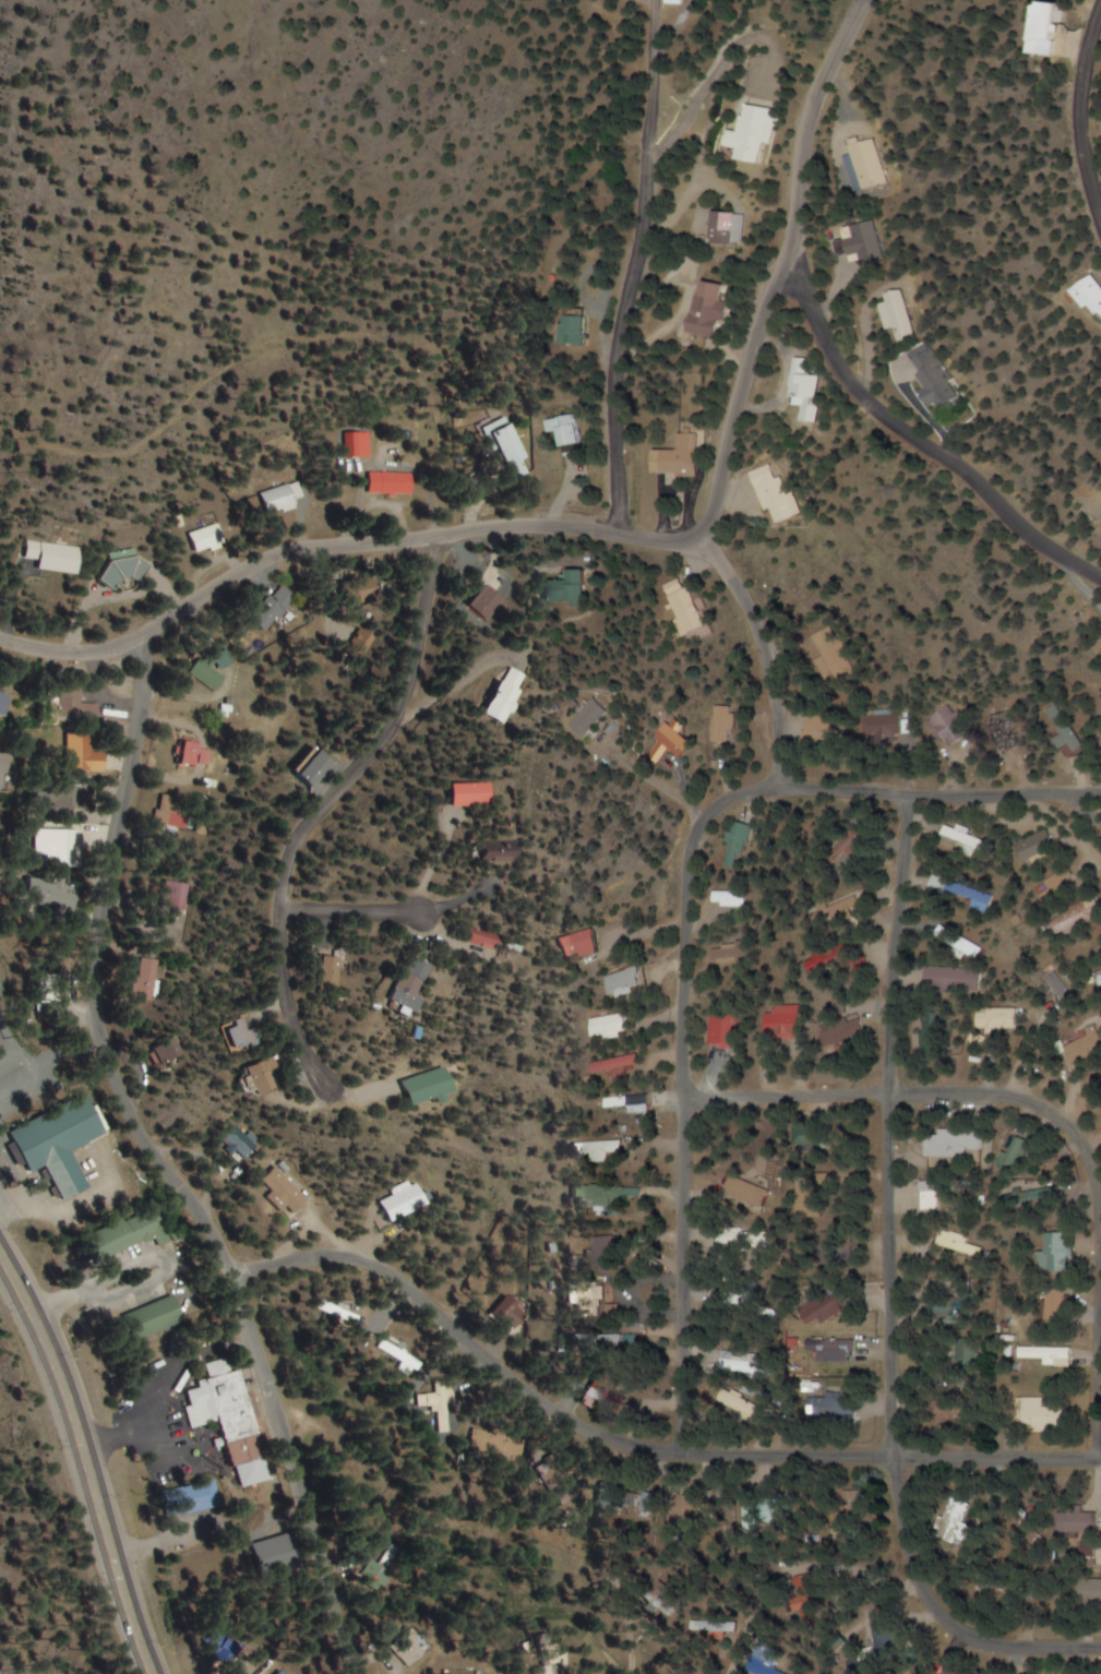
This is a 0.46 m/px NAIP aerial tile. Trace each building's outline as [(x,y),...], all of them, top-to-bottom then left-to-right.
[(1047,55),(1080,57),(1082,31),(1068,30),(1070,3),(1050,2),(1047,55)] [(769,108),(744,104),(740,132),(732,130),(729,148),(738,149),(736,162),(760,165),(769,108)] [(881,185),(869,136),(848,141),(860,190),(881,185)] [(733,211),(712,211),(712,243),(733,243),(733,211)] [(854,262),(879,256),(870,221),(845,227),(854,262)] [(723,283),(702,279),(693,333),(719,338),(725,303),(720,302),(723,283)] [(1100,307),(1100,285),(1090,279),(1080,294),(1100,307)] [(917,338),(901,289),(887,293),(890,301),(884,303),(898,345),(917,338)] [(583,315),(563,315),(563,344),(583,344),(583,315)] [(961,397),(928,344),(911,354),(944,407),(961,397)] [(816,374),(803,374),(803,358),(792,358),(791,404),(803,405),(803,420),(815,420),(816,374)] [(518,460),(523,459),(506,416),(481,427),(504,483),(524,474),(518,460)] [(559,447),(577,446),(577,417),(546,418),(547,432),(558,432),(559,447)] [(371,457),(371,431),(346,431),(346,457),(371,457)] [(697,433),(676,433),(676,450),(660,450),(660,474),(697,474),(697,433)] [(774,524),(800,514),(783,475),(774,479),(768,464),(752,470),(774,524)] [(411,472),(369,472),(369,494),(411,494),(411,472)] [(297,507),(295,499),(304,497),(299,481),(260,493),(267,516),(297,507)] [(187,533),(195,555),(225,544),(217,523),(187,533)] [(81,547),(28,541),(25,568),(79,574),(81,547)] [(540,604),(578,605),(579,571),(562,570),(562,581),(541,581),(540,604)] [(356,604),(378,592),(369,574),(346,587),(356,604)] [(665,585),(685,637),(711,627),(695,585),(688,588),(684,578),(665,585)] [(296,597),(280,583),(249,618),(266,632),(296,597)] [(463,611),(480,622),(495,596),(478,586),(463,611)] [(370,637),(358,629),(347,648),(359,655),(370,637)] [(211,692),(224,679),(201,658),(189,670),(211,692)] [(526,678),(505,667),(480,713),(502,725),(526,678)] [(98,703),(79,703),(79,686),(56,687),(57,724),(98,724),(98,703)] [(0,691),(0,716),(6,717),(9,692),(0,691)] [(593,739),(621,711),(606,696),(578,724),(593,739)] [(968,736),(951,705),(928,717),(945,748),(968,736)] [(735,706),(714,706),(714,743),(735,743),(735,706)] [(1088,744),(1055,706),(1048,711),(1081,750),(1088,744)] [(905,734),(904,711),(867,713),(868,736),(905,734)] [(1002,751),(1021,746),(1011,711),(993,716),(1002,751)] [(660,739),(689,761),(702,744),(686,731),(689,726),(677,717),(660,739)] [(91,733),(64,733),(64,771),(104,771),(104,752),(91,752),(91,733)] [(205,767),(209,748),(182,743),(179,762),(205,767)] [(8,754),(0,753),(0,791),(3,791),(8,754)] [(451,806),(492,806),(492,783),(451,783),(451,806)] [(188,797),(158,796),(157,828),(187,829),(188,797)] [(754,825),(737,820),(734,832),(728,830),(724,842),(730,844),(724,863),(742,869),(754,825)] [(995,842),(948,823),(941,841),(988,859),(995,842)] [(1060,847),(1050,829),(1021,845),(1031,862),(1060,847)] [(42,830),(42,864),(82,865),(82,830),(42,830)] [(484,842),(484,860),(523,860),(523,842),(484,842)] [(42,896),(42,910),(80,911),(80,882),(33,881),(32,896),(42,896)] [(185,882),(160,882),(160,911),(185,911),(185,882)] [(756,888),(716,888),(716,906),(756,906),(756,888)] [(470,940),(501,952),(506,937),(475,926),(470,940)] [(570,960),(609,952),(604,929),(565,937),(570,960)] [(813,954),(818,976),(863,965),(858,944),(813,954)] [(335,992),(345,961),(325,954),(314,985),(335,992)] [(392,998),(421,1013),(428,999),(420,995),(435,967),(414,956),(392,998)] [(136,998),(154,1000),(158,960),(140,958),(136,998)] [(609,977),(615,997),(649,984),(642,965),(609,977)] [(981,969),(929,967),(929,990),(980,991),(981,969)] [(771,1005),(771,1039),(803,1039),(803,1005),(771,1005)] [(1020,1031),(1020,1008),(978,1008),(978,1031),(1020,1031)] [(632,1012),(594,1019),(598,1040),(636,1033),(632,1012)] [(867,1039),(860,1014),(828,1024),(836,1049),(867,1039)] [(710,1048),(739,1048),(739,1015),(710,1015),(710,1048)] [(227,1026),(239,1053),(268,1041),(262,1026),(250,1031),(244,1018),(227,1026)] [(1083,1065),(1100,1053),(1100,1029),(1072,1046),(1083,1065)] [(164,1065),(185,1054),(176,1036),(155,1048),(164,1065)] [(646,1065),(643,1053),(596,1064),(598,1075),(646,1065)] [(249,1068),(260,1097),(279,1089),(272,1073),(281,1069),(276,1057),(249,1068)] [(409,1081),(418,1108),(451,1097),(450,1095),(462,1092),(453,1066),(409,1081)] [(46,1164),(62,1201),(90,1189),(73,1150),(108,1135),(90,1095),(13,1129),(31,1171),(46,1164)] [(653,1096),(623,1096),(623,1106),(653,1106),(653,1096)] [(261,1146),(241,1126),(225,1141),(246,1162),(261,1146)] [(931,1158),(988,1157),(987,1130),(931,1130),(931,1158)] [(1033,1144),(1019,1136),(1002,1169),(1021,1179),(1031,1160),(1026,1157),(1033,1144)] [(628,1140),(594,1142),(595,1163),(615,1162),(614,1154),(628,1153),(628,1140)] [(297,1215),(313,1200),(280,1166),(265,1181),(276,1192),(269,1198),(283,1213),(290,1207),(297,1215)] [(576,1205),(641,1206),(642,1186),(576,1185),(576,1205)] [(385,1196),(390,1219),(431,1211),(426,1187),(385,1196)] [(735,1243),(735,1249),(764,1249),(764,1230),(715,1230),(715,1243),(735,1243)] [(982,1258),(984,1248),(964,1244),(966,1236),(940,1230),(937,1248),(982,1258)] [(1072,1271),(1072,1233),(1045,1233),(1045,1271),(1072,1271)] [(619,1242),(599,1242),(599,1268),(615,1268),(615,1258),(619,1258),(619,1242)] [(597,1299),(603,1299),(603,1281),(580,1282),(581,1312),(598,1311),(597,1299)] [(975,1319),(975,1281),(955,1281),(955,1296),(926,1297),(927,1320),(975,1319)] [(175,1296),(126,1312),(135,1337),(183,1321),(175,1296)] [(594,1341),(604,1351),(614,1341),(604,1331),(594,1341)] [(856,1340),(834,1340),(834,1355),(856,1355),(856,1340)] [(978,1372),(978,1342),(959,1342),(959,1372),(978,1372)] [(1071,1347),(1018,1347),(1018,1359),(1043,1359),(1043,1366),(1071,1366),(1071,1347)] [(772,1361),(719,1354),(717,1370),(770,1377),(772,1361)] [(190,1429),(219,1421),(230,1466),(269,1457),(254,1393),(247,1395),(241,1370),(234,1372),(230,1358),(206,1364),(208,1375),(197,1378),(199,1388),(186,1391),(189,1406),(185,1407),(190,1429)] [(595,1380),(587,1394),(609,1406),(617,1392),(595,1380)] [(417,1397),(418,1407),(433,1405),(432,1395),(417,1397)] [(1044,1407),(1044,1396),(1018,1397),(1019,1431),(1067,1430),(1066,1406),(1044,1407)] [(835,1399),(835,1418),(855,1418),(855,1399),(835,1399)] [(219,1506),(213,1481),(171,1490),(177,1516),(219,1506)] [(630,1488),(603,1483),(598,1507),(625,1513),(630,1488)] [(970,1503),(949,1497),(938,1536),(979,1548),(984,1530),(963,1524),(970,1503)] [(749,1520),(770,1520),(770,1499),(749,1499),(749,1520)] [(1100,1512),(1061,1512),(1061,1532),(1100,1532),(1100,1512)] [(386,1568),(398,1550),(390,1545),(379,1564),(386,1568)] [(1090,1603),(1100,1603),(1100,1579),(1090,1579),(1090,1603)] [(872,1619),(874,1650),(856,1651),(857,1662),(900,1659),(897,1618),(872,1619)] [(428,1650),(409,1626),(387,1644),(406,1668),(428,1650)] [(239,1647),(215,1629),(203,1646),(227,1664),(239,1647)] [(778,1668),(785,1652),(764,1642),(751,1670),(759,1673),(790,1673),(778,1668)]
